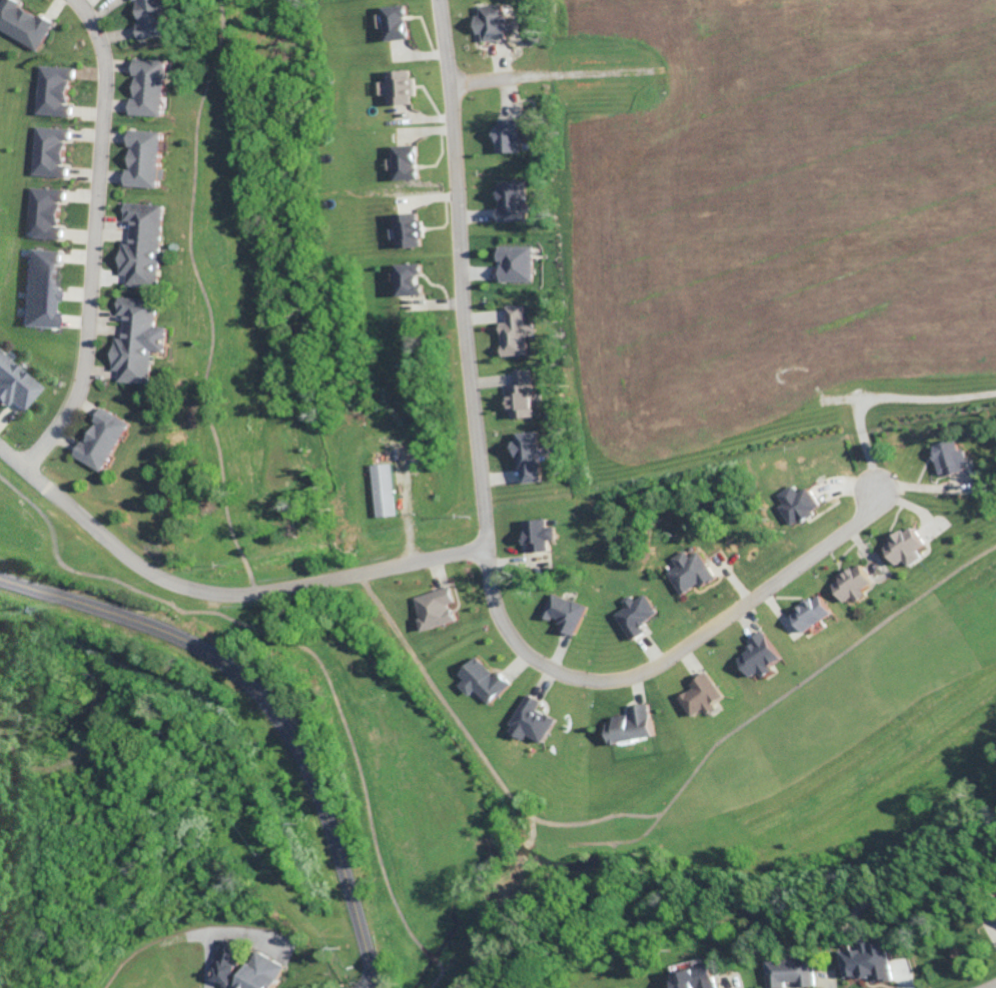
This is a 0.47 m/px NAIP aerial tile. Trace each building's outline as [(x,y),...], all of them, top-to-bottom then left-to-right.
[(19,6),(21,3),(16,0),(1,0),(0,2),(0,28),(13,36),(27,11),(19,6)] [(131,3),(130,0),(163,0),(164,8),(136,12),(135,2),(131,3)] [(500,15),(499,4),(478,7),(479,17),(473,17),(475,33),(481,33),(482,41),(502,38),(501,30),(505,29),(503,15),(500,15)] [(381,7),(385,40),(408,38),(404,5),(381,7)] [(136,12),(138,22),(134,23),(137,40),(168,35),(164,8),(136,12)] [(27,11),(36,16),(38,13),(53,22),(37,50),(13,36),(27,11)] [(133,86),(134,77),(130,76),(132,58),(164,61),(162,89),(133,86)] [(40,65),(38,88),(66,91),(67,80),(73,80),(74,68),(40,65)] [(385,72),(388,105),(409,103),(408,96),(415,95),(413,78),(407,78),(407,70),(385,72)] [(133,86),(132,96),(129,96),(127,114),(159,117),(162,89),(133,86)] [(36,113),(38,88),(66,91),(64,103),(71,103),(70,116),(36,113)] [(514,121),(515,152),(494,153),(494,130),(497,130),(497,121),(514,121)] [(35,126),(33,150),(60,153),(61,141),(68,142),(69,129),(35,126)] [(130,156),(131,147),(127,146),(128,128),(160,131),(158,159),(130,156)] [(391,147),(392,178),(416,177),(415,146),(391,147)] [(31,175),(33,150),(60,153),(59,165),(66,165),(65,178),(31,175)] [(130,156),(129,166),(125,166),(124,184),(156,187),(158,159),(130,156)] [(522,182),(524,220),(495,221),(493,194),(498,194),(497,183),(522,182)] [(30,187),(28,211),(55,213),(56,202),(63,203),(64,190),(30,187)] [(160,232),(162,206),(125,203),(123,220),(130,221),(129,229),(160,232)] [(25,236),(28,211),(55,213),(54,225),(61,226),(60,239),(25,236)] [(391,217),(394,247),(418,245),(414,214),(391,217)] [(120,257),(121,241),(128,242),(129,229),(160,232),(158,260),(120,257)] [(497,245),(530,246),(529,280),(498,280),(498,264),(502,264),(502,258),(497,258),(497,245)] [(25,247),(23,272),(54,274),(55,262),(59,262),(60,250),(25,247)] [(120,257),(119,272),(126,273),(125,285),(156,288),(158,260),(120,257)] [(394,264),(394,293),(420,293),(420,282),(414,282),(414,272),(418,271),(418,263),(394,264)] [(23,272),(22,297),(52,300),(56,300),(57,288),(53,288),(54,274),(23,272)] [(122,323),(122,314),(116,314),(117,296),(156,299),(154,326),(122,323)] [(22,297),(20,324),(53,327),(55,311),(51,310),(52,300),(22,297)] [(500,355),(525,354),(524,336),(532,335),(531,324),(523,324),(522,304),(504,305),(505,323),(498,324),(500,355)] [(111,352),(112,335),(120,335),(122,323),(154,326),(165,327),(163,351),(150,350),(150,355),(111,352)] [(19,365),(0,388),(0,350),(19,365)] [(111,352),(150,355),(148,383),(116,381),(117,368),(110,368),(111,352)] [(19,365),(0,388),(0,403),(6,408),(12,401),(19,407),(40,382),(19,365)] [(527,368),(532,414),(508,417),(505,385),(512,384),(511,370),(527,368)] [(88,432),(93,423),(90,421),(100,406),(127,423),(112,447),(88,432)] [(88,432),(83,440),(80,438),(70,454),(98,471),(112,447),(88,432)] [(514,433),(534,432),(538,479),(521,480),(520,467),(516,468),(515,456),(512,456),(511,441),(515,441),(514,433)] [(954,438),(931,445),(940,474),(962,468),(962,466),(967,464),(963,448),(958,450),(954,438)] [(390,515),(388,463),(368,463),(370,516),(390,515)] [(776,494),(781,503),(777,506),(789,524),(797,518),(799,521),(812,513),(809,508),(816,504),(805,487),(796,493),(791,485),(776,494)] [(522,520),(523,535),(519,535),(520,543),(528,542),(529,550),(546,549),(545,539),(553,538),(552,526),(545,526),(544,518),(522,520)] [(882,546),(894,563),(900,558),(904,564),(915,556),(911,550),(920,543),(908,527),(899,534),(897,531),(886,539),(887,542),(882,546)] [(713,576),(696,551),(687,557),(683,550),(671,558),(676,565),(666,572),(680,592),(696,581),(700,586),(713,576)] [(831,583),(844,600),(850,596),(854,601),(865,594),(860,587),(869,581),(858,564),(849,571),(847,568),(835,577),(837,579),(831,583)] [(446,586),(412,596),(418,618),(416,619),(419,629),(453,618),(449,606),(445,608),(443,602),(451,600),(446,586)] [(550,591),(585,606),(573,636),(556,629),(559,622),(540,614),(550,591)] [(631,639),(613,614),(624,606),(620,601),(627,595),(631,601),(642,594),(654,612),(648,616),(649,618),(643,622),(644,623),(641,625),(644,630),(631,639)] [(789,613),(801,631),(828,612),(817,595),(808,600),(806,598),(794,606),(795,608),(789,613)] [(760,631),(778,658),(768,665),(772,669),(760,677),(755,671),(748,675),(737,659),(744,655),(742,652),(746,649),(744,645),(749,642),(748,639),(760,631)] [(475,656),(457,673),(462,679),(457,684),(466,694),(472,688),(486,703),(507,683),(496,671),(493,674),(475,656)] [(704,672),(720,696),(709,704),(713,709),(704,714),(701,709),(692,715),(678,695),(691,687),(688,682),(704,672)] [(525,693),(507,723),(511,724),(507,730),(521,738),(524,733),(539,741),(552,718),(535,709),(540,701),(525,693)] [(606,724),(608,741),(651,734),(646,703),(627,706),(628,718),(626,718),(625,714),(611,716),(612,723),(606,724)] [(206,978),(225,985),(239,945),(219,938),(206,978)] [(886,941),(861,944),(862,949),(840,951),(843,978),(873,975),(874,981),(890,979),(886,941)] [(250,948),(229,987),(230,987),(268,987),(281,965),(250,948)] [(814,986),(813,958),(765,960),(766,987),(785,987),(785,982),(796,981),(796,987),(814,986)] [(709,962),(668,974),(672,987),(716,987),(709,962)]
